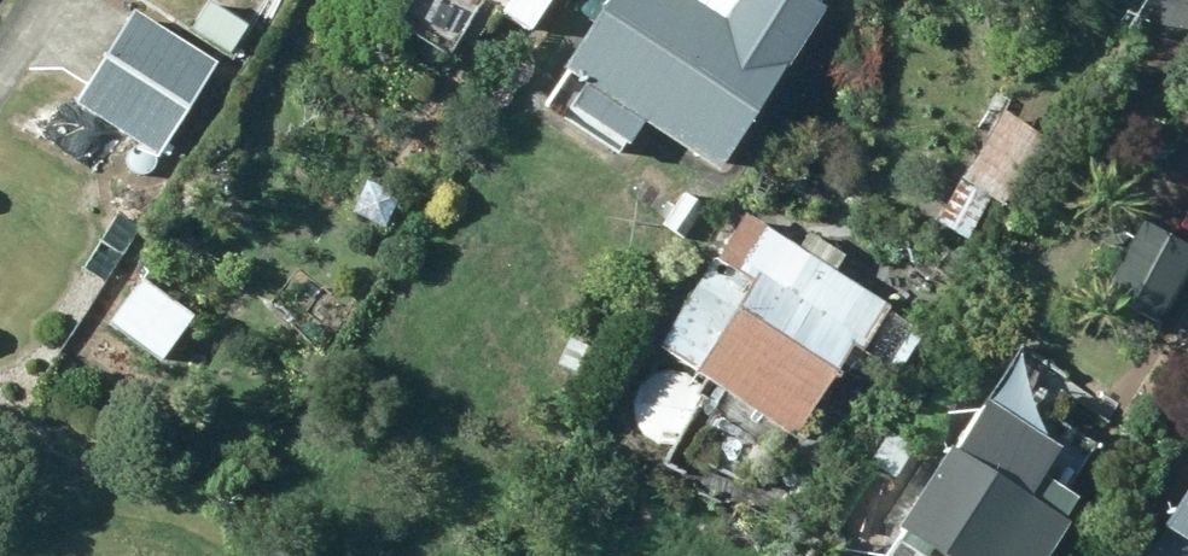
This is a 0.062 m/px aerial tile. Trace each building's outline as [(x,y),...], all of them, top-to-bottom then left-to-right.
[(205,27),(232,47),(253,18),(230,0),(225,0),(205,27)] [(487,14),(515,32),(535,0),(496,0),(487,14)] [(544,70),(551,76),(531,107),(601,157),(625,124),(702,175),(816,10),(801,0),(593,0),(544,70)] [(65,108),(147,156),(204,59),(122,11),(65,108)] [(993,114),(929,223),(959,240),(981,201),(994,208),(1036,140),(993,114)] [(680,239),(702,209),(680,193),(657,223),(680,239)] [(735,214),(650,349),(787,434),(842,346),(891,377),(917,337),(880,315),(884,308),(735,214)] [(1187,261),(1187,249),(1135,220),(1094,293),(1153,324),(1187,261)] [(95,321),(149,364),(184,318),(132,276),(95,321)] [(971,404),(937,453),(930,450),(877,529),(888,536),(875,555),(1035,555),(1056,526),(1049,522),(1064,501),(1027,477),(1043,452),(971,404)] [(888,478),(905,448),(880,434),(863,465),(888,478)] [(1147,529),(1152,533),(1138,555),(1187,555),(1187,462),(1147,529)]
